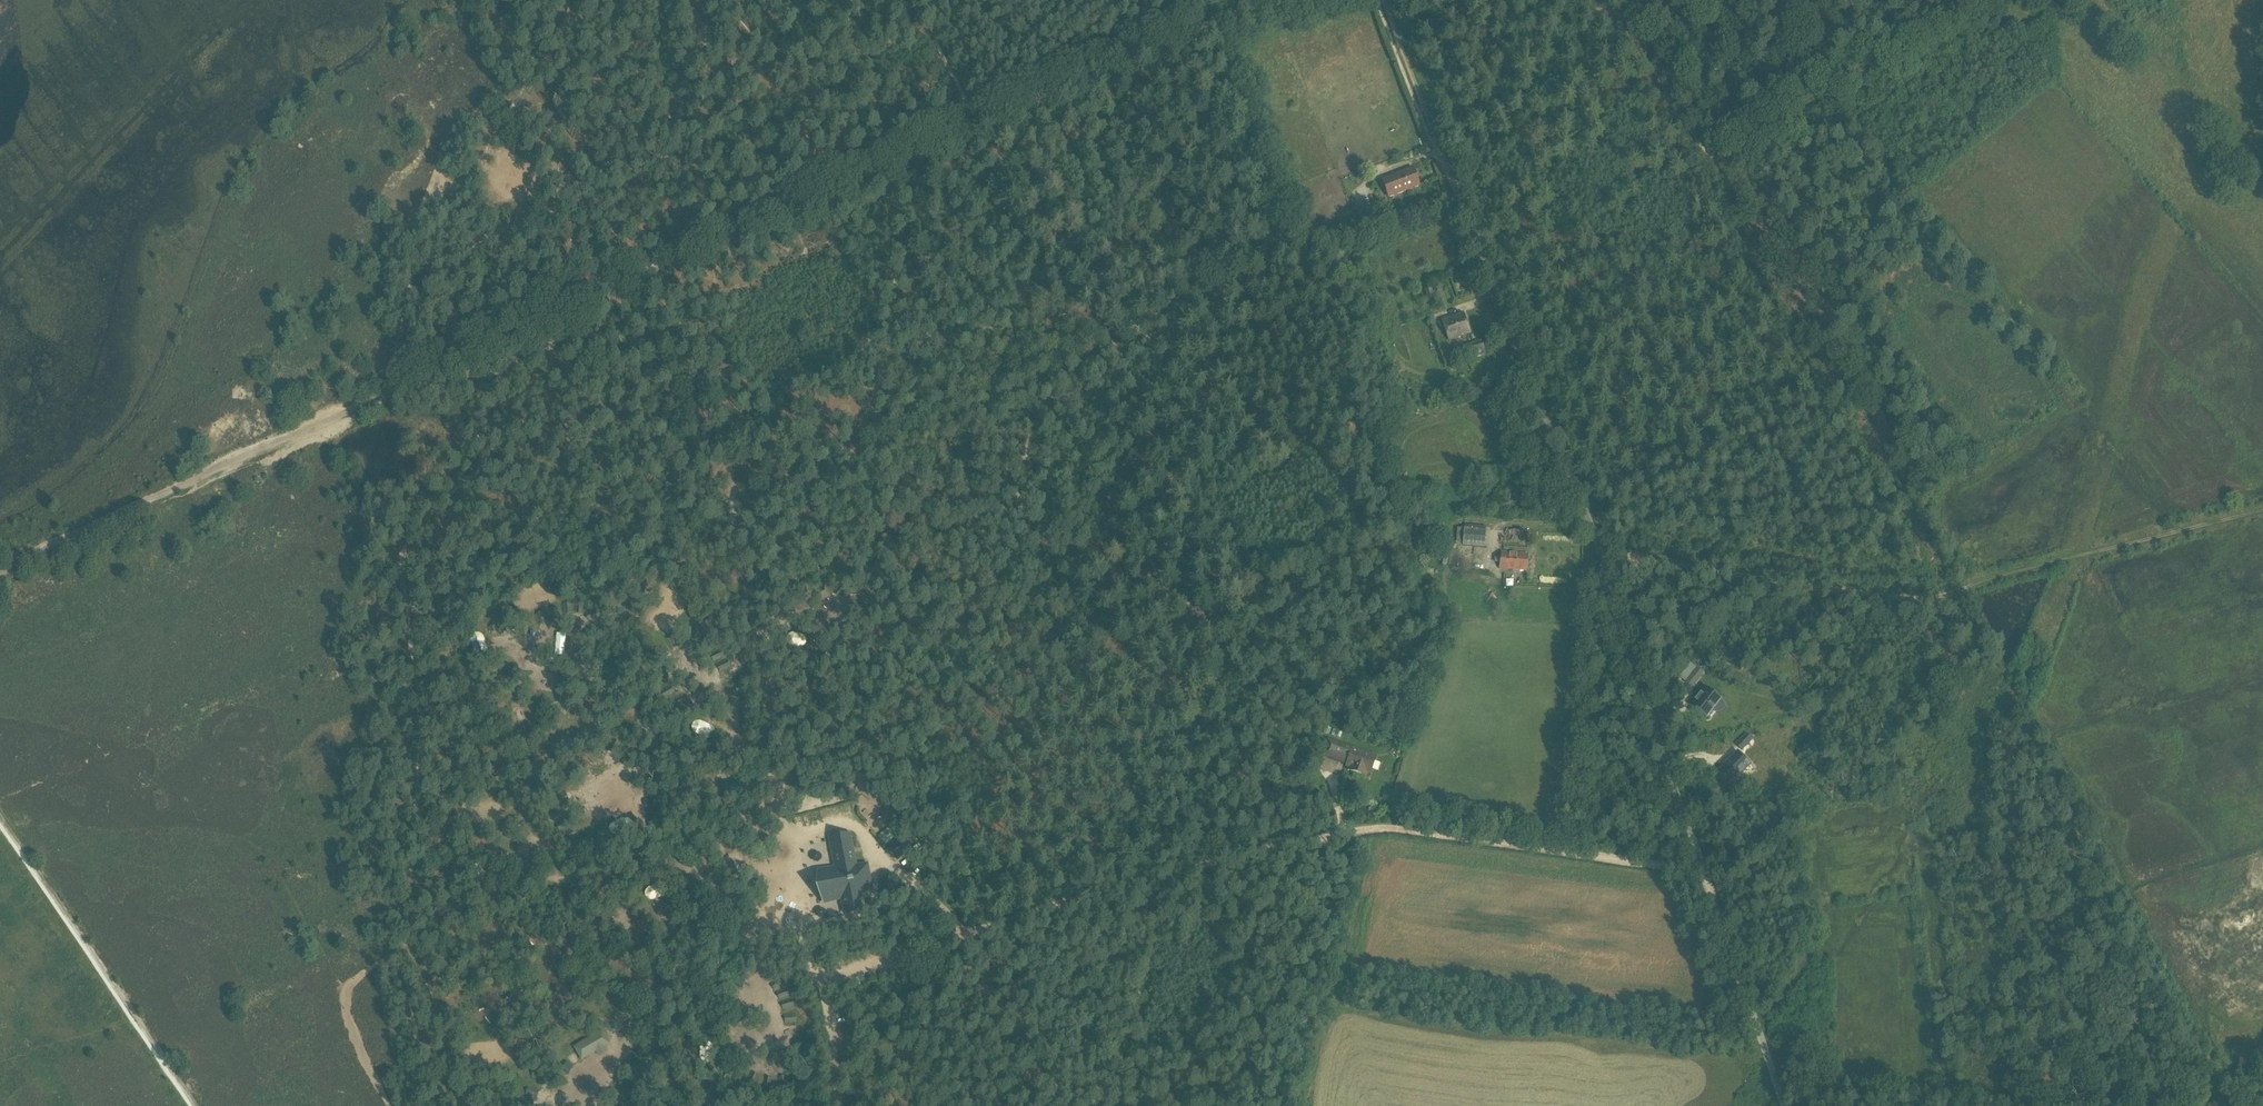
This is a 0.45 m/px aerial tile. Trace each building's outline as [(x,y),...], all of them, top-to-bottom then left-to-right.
[(1389,176),(1396,195),(1419,186),(1412,168),(1389,176)] [(1432,288),(1424,290),(1427,301),(1436,299),(1432,288)] [(1441,320),(1449,342),(1472,334),(1463,312),(1441,320)] [(1464,346),(1466,354),(1485,349),(1482,340),(1464,346)] [(1462,547),(1484,548),(1486,530),(1463,529),(1462,547)] [(1501,552),(1499,569),(1526,571),(1527,554),(1501,552)] [(1424,609),(1426,597),(1418,596),(1416,607),(1424,609)] [(1686,682),(1692,687),(1703,673),(1697,668),(1686,682)] [(1705,683),(1691,702),(1707,714),(1720,696),(1705,683)] [(1753,739),(1747,734),(1736,745),(1742,751),(1753,739)] [(1346,763),(1351,748),(1327,739),(1322,754),(1346,763)] [(1346,763),(1345,766),(1348,767),(1347,770),(1365,776),(1366,773),(1369,774),(1375,756),(1351,748),(1346,763)] [(1739,753),(1721,772),(1733,783),(1741,773),(1744,775),(1753,765),(1739,753)] [(868,863),(857,865),(851,833),(828,837),(834,866),(817,869),(823,903),(841,900),(844,916),(866,912),(862,893),(874,891),(868,863)] [(897,861),(901,857),(911,848),(901,836),(887,849),(897,861)]
